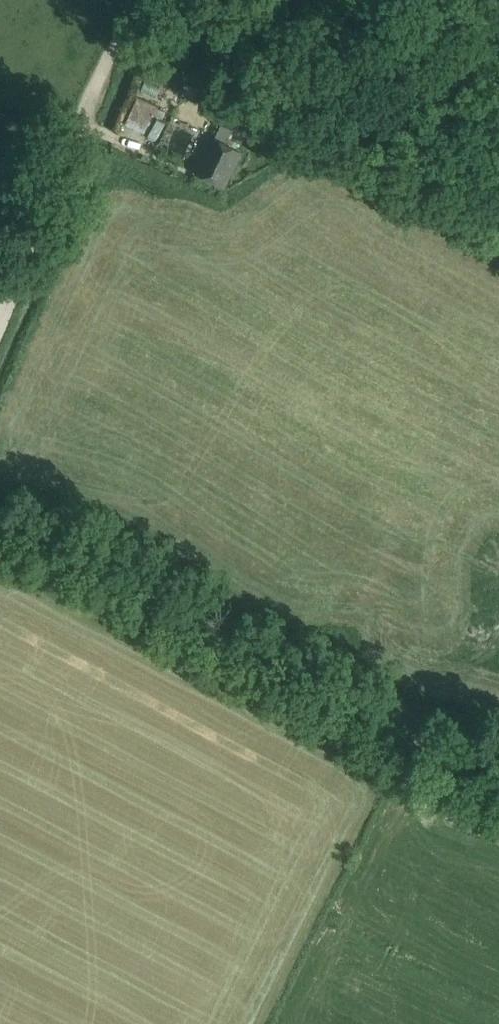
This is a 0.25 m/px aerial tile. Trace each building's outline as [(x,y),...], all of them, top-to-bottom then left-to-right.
[(157,107),(138,99),(126,125),(144,133),(157,107)] [(221,126),(214,140),(212,139),(195,174),(224,188),(241,153),(233,149),(225,145),(229,139),(232,131),(221,126)] [(236,143),(229,139),(225,145),(233,149),(236,143)]
